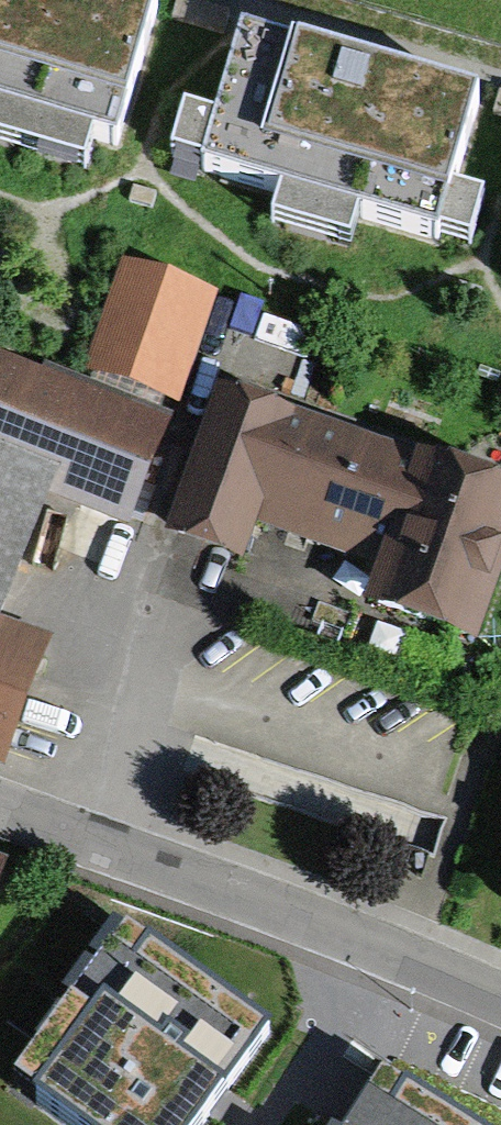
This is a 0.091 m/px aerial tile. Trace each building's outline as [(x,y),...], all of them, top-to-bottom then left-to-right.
[(126,0),(0,0),(0,143),(87,169),(97,133),(119,140),(158,9),(126,0)] [(476,100),(245,34),(219,123),(190,114),(175,167),(282,198),(273,232),(348,253),(360,213),(465,243),(475,208),(447,200),(476,100)] [(126,254),(88,364),(180,396),(219,286),(126,254)] [(0,352),(0,768),(5,770),(60,627),(8,607),(47,505),(123,534),(172,407),(45,358),(41,367),(0,352)] [(220,380),(170,521),(244,547),(255,518),(375,561),(365,588),(474,627),(500,552),(500,480),(220,380)] [(125,916),(6,1080),(68,1124),(209,1124),(280,1028),(125,916)] [(382,1076),(352,1124),(463,1124),(382,1076)]
